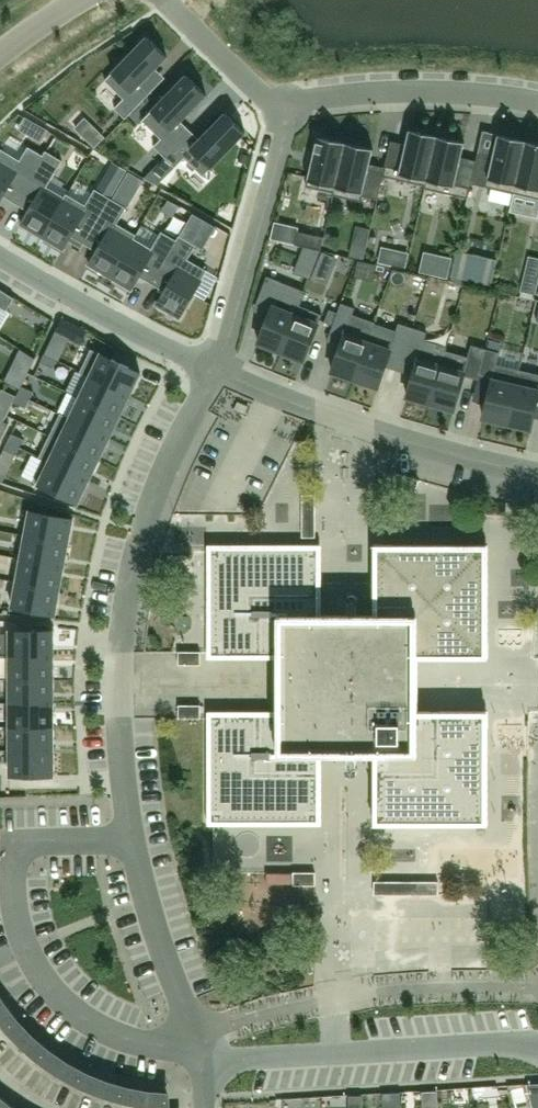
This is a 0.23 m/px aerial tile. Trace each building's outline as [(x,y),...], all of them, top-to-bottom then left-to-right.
[(115,108),(126,118),(152,92),(142,82),(167,56),(147,37),(105,80),(124,98),(115,108)] [(154,146),(165,157),(191,130),(181,121),(207,94),(187,75),(143,120),(162,139),(154,146)] [(200,139),(191,130),(165,157),(176,167),(185,158),(204,176),(246,133),(226,113),(200,139)] [(40,126),(34,138),(41,142),(48,131),(40,126)] [(97,128),(86,139),(95,148),(106,137),(97,128)] [(390,147),(384,174),(383,176),(425,185),(426,186),(437,136),(410,129),(406,147),(401,150),(390,147)] [(479,152),(475,167),(471,183),(514,193),(526,140),(498,134),(494,152),(490,155),(479,152)] [(334,193),(346,142),(318,136),(318,137),(306,186),(333,192),(334,193)] [(463,164),(461,160),(465,142),(437,136),(426,186),(425,185),(424,188),(468,198),(471,183),(475,167),(463,164)] [(514,193),(537,199),(537,143),(526,140),(514,193)] [(378,199),(383,176),(384,174),(372,171),(370,167),(374,149),(346,142),(334,193),(333,192),(333,195),(361,201),(363,196),(378,199)] [(0,151),(0,201),(3,196),(16,203),(47,151),(46,151),(43,155),(28,146),(20,160),(1,149),(0,151)] [(47,151),(16,203),(29,211),(21,225),(42,237),(67,194),(67,193),(64,198),(47,188),(63,160),(47,151)] [(159,163),(145,177),(159,185),(169,173),(159,163)] [(103,177),(96,188),(112,197),(118,186),(103,177)] [(95,189),(86,205),(67,194),(42,237),(63,249),(71,236),(84,244),(111,198),(95,189)] [(310,221),(316,196),(288,190),(282,215),(310,221)] [(117,223),(127,207),(111,198),(84,244),(98,251),(90,265),(110,277),(136,234),(117,223)] [(139,276),(152,284),(180,236),(179,236),(177,240),(162,231),(151,249),(134,239),(137,235),(136,234),(110,277),(131,290),(139,276)] [(324,237),(298,231),(295,244),(321,250),(324,237)] [(196,245),(180,236),(152,284),(166,291),(158,305),(179,318),(207,270),(188,259),(196,245)] [(266,275),(256,302),(272,308),(258,342),(281,351),(300,305),(305,291),(266,275)] [(7,311),(15,298),(0,288),(0,306),(7,311)] [(333,325),(331,332),(344,337),(341,346),(332,371),(355,379),(372,332),(375,322),(353,315),(355,308),(341,303),(338,313),(333,325)] [(300,305),(281,351),(304,361),(323,315),(300,305)] [(330,310),(325,322),(333,325),(338,313),(330,310)] [(61,319),(55,332),(68,339),(74,342),(81,328),(61,319)] [(372,332),(355,379),(379,387),(386,367),(391,353),(404,357),(413,328),(399,324),(393,340),(372,332)] [(413,328),(404,357),(418,361),(413,375),(407,396),(431,403),(446,351),(447,346),(425,340),(427,333),(413,328)] [(446,351),(431,403),(455,410),(465,375),(478,379),(479,375),(486,349),(471,345),(468,357),(446,351)] [(91,349),(81,371),(130,395),(141,373),(129,367),(130,367),(113,359),(112,359),(91,349)] [(486,349),(479,375),(493,378),(484,418),(508,423),(520,370),(496,364),(499,352),(488,349),(486,349)] [(45,354),(41,362),(53,368),(57,360),(45,354)] [(508,423),(531,429),(537,400),(537,374),(520,370),(508,423)] [(89,377),(80,397),(120,416),(130,395),(81,371),(80,372),(89,377)] [(22,386),(18,394),(30,400),(34,392),(22,386)] [(18,394),(14,402),(26,408),(30,400),(18,394)] [(61,413),(60,414),(110,438),(120,416),(80,397),(70,417),(61,413)] [(248,406),(238,401),(234,409),(245,414),(248,406)] [(4,421),(8,413),(0,409),(0,419),(4,421)] [(60,414),(50,435),(100,459),(110,438),(60,414)] [(12,433),(8,441),(20,447),(24,439),(12,433)] [(50,435),(39,457),(89,481),(100,459),(50,435)] [(8,441),(4,449),(16,455),(20,447),(8,441)] [(44,460),(34,481),(79,503),(89,481),(39,457),(39,458),(44,460)] [(3,483),(3,482),(10,469),(0,464),(0,482),(3,483)] [(419,480),(398,474),(395,485),(416,492),(419,480)] [(316,494),(302,494),(303,537),(316,537),(316,494)] [(30,511),(25,535),(69,543),(74,519),(30,511)] [(25,535),(21,558),(65,567),(69,543),(25,535)] [(405,714),(405,685),(405,656),(485,656),(485,620),(485,547),(377,547),(377,625),(313,625),(313,553),(217,553),(217,650),(285,650),(285,720),(217,720),(217,816),(313,816),(313,746),(377,746),(377,822),(485,822),(485,754),(485,714),(405,714)] [(21,558),(17,582),(60,590),(65,567),(21,558)] [(17,582),(12,606),(56,614),(60,590),(17,582)] [(10,630),(10,655),(54,655),(54,630),(10,630)] [(199,667),(199,654),(177,654),(177,667),(199,667)] [(10,655),(10,679),(54,679),(54,655),(10,655)] [(10,679),(10,703),(54,703),(54,679),(10,679)] [(10,703),(10,726),(55,726),(54,703),(10,703)] [(200,720),(200,707),(178,707),(178,720),(200,720)] [(10,726),(10,750),(55,750),(55,726),(10,726)] [(10,750),(10,775),(23,775),(42,775),(55,775),(55,750),(10,750)] [(298,873),(292,873),(292,887),(314,886),(314,873),(298,873)] [(440,882),(417,882),(375,881),(375,894),(417,895),(440,895),(440,882)] [(14,1024),(0,1006),(0,1107),(169,1107),(169,1097),(166,1097),(166,1098),(149,1097),(127,1093),(106,1087),(85,1078),(65,1067),(46,1054),(29,1040),(14,1024)]
